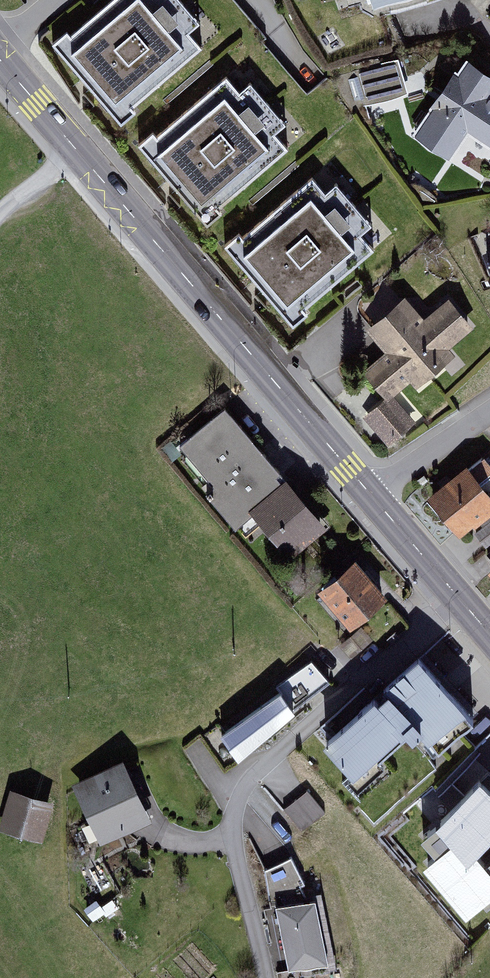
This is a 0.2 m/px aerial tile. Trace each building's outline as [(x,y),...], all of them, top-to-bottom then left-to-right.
[(69,34),(53,47),(123,129),(139,116),(135,112),(224,37),(193,0),(118,0),(72,38),(69,34)] [(468,62),(415,138),(450,162),(471,133),(489,146),(489,77),(468,62)] [(158,138),(154,134),(138,147),(208,229),(224,216),(220,212),(310,136),(247,63),(158,138)] [(244,239),(241,234),(225,248),(294,330),(310,316),(307,312),(396,237),(333,163),(244,239)] [(364,375),(388,402),(394,396),(397,400),(413,386),(422,396),(461,362),(452,352),(477,330),(451,301),(425,324),(404,301),(367,333),(386,356),(364,375)] [(392,447),(418,422),(397,400),(394,396),(388,402),(368,421),(392,447)] [(291,480),(286,484),(227,412),(182,448),(217,491),(208,498),(237,534),(256,519),(290,561),(330,528),(291,480)] [(460,540),(489,517),(489,496),(480,483),(489,476),(489,465),(484,458),(429,500),(460,540)] [(381,595),(354,564),(323,591),(350,622),(381,595)] [(374,698),(325,742),(358,776),(405,734),(428,759),(473,717),(418,658),(384,689),(388,694),(378,702),(374,698)] [(222,735),(237,757),(293,709),(329,681),(311,660),(276,685),(280,692),(222,735)] [(102,835),(143,815),(120,767),(79,787),(102,835)] [(489,831),(489,792),(479,781),(437,824),(423,837),(438,854),(428,864),(466,909),(489,888),(489,871),(472,850),(489,831)] [(307,790),(283,809),(301,831),(325,812),(307,790)] [(47,803),(13,794),(4,827),(38,836),(47,803)] [(291,856),(264,869),(270,907),(275,906),(288,969),(328,962),(315,898),(307,900),(300,885),(305,883),(291,856)]
